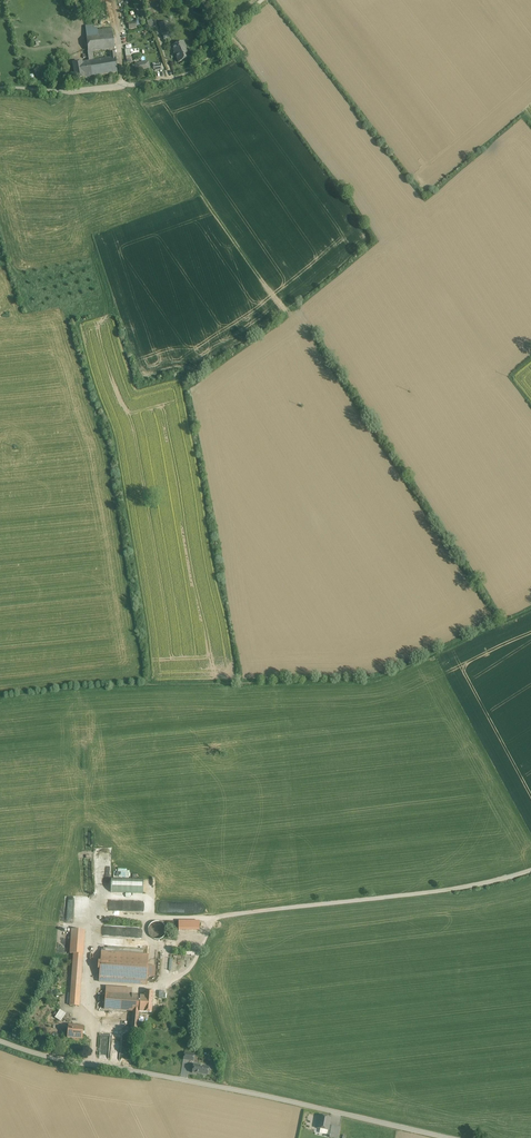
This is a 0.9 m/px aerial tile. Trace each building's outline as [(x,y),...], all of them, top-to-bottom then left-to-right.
[(167,22),(159,25),(164,40),(172,38),(167,22)] [(93,29),(94,36),(106,35),(113,35),(113,28),(93,29)] [(92,51),(106,50),(106,35),(94,36),(88,36),(89,51),(92,51)] [(106,35),(106,50),(114,49),(113,35),(106,35)] [(183,41),(172,46),(178,62),(189,58),(183,41)] [(110,59),(107,59),(109,74),(117,73),(116,58),(110,59)] [(82,62),(83,77),(105,75),(103,59),(94,60),(89,61),(82,62)] [(83,77),(82,62),(82,61),(72,62),(74,80),(84,79),(83,77)] [(148,62),(135,64),(136,72),(150,70),(148,62)] [(144,879),(111,878),(111,892),(143,893),(144,879)] [(166,934),(166,930),(165,927),(163,924),(161,922),(157,921),(154,922),(151,924),(149,927),(148,930),(149,934),(151,937),(154,939),(157,939),(161,939),(164,937),(166,934)] [(103,935),(139,937),(140,927),(104,925),(103,935)] [(85,931),(72,930),(70,953),(74,954),(83,954),(85,931)] [(148,955),(101,952),(99,982),(146,985),(148,955)] [(82,961),(73,960),(71,990),(80,991),(82,961)] [(80,991),(71,990),(70,1006),(79,1006),(80,991)] [(153,991),(146,991),(145,996),(140,996),(139,1012),(152,1013),(153,991)] [(132,995),(105,993),(104,1009),(133,1011),(131,1031),(134,1031),(137,1031),(139,1016),(139,1012),(140,996),(132,995)] [(60,1011),(55,1017),(61,1021),(65,1014),(60,1011)] [(83,1027),(68,1025),(67,1038),(82,1039),(83,1027)] [(194,1055),(184,1053),(183,1060),(193,1061),(194,1055)] [(203,1066),(193,1065),(192,1073),(202,1074),(207,1075),(209,1068),(203,1067),(203,1066)] [(330,1118),(319,1116),(317,1128),(328,1130),(329,1125),(330,1118)] [(331,1126),(329,1125),(328,1130),(317,1128),(316,1133),(330,1135),(330,1133),(331,1126)]
